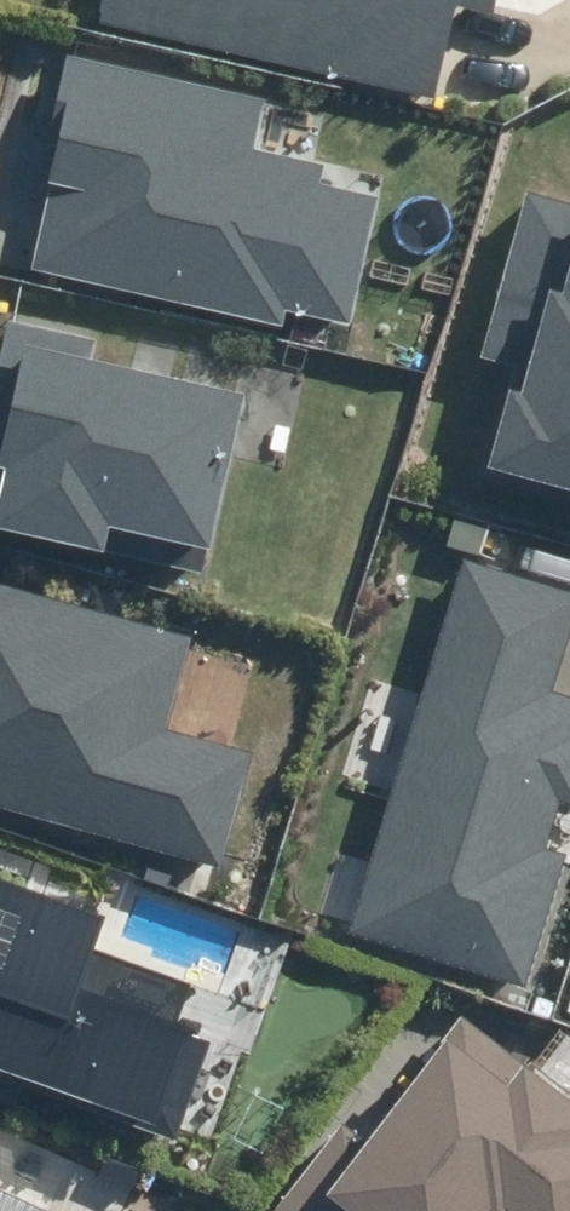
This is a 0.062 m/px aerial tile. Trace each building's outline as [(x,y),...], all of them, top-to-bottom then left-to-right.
[(99,22),(434,95),(453,4),(493,13),(496,0),(104,0),(99,22)] [(55,165),(30,272),(280,329),(285,308),(350,323),(379,199),(319,185),(324,164),(255,148),(266,98),(65,53),(40,162),(55,165)] [(524,193),(481,356),(517,366),(489,470),(569,491),(569,204),(524,193)] [(0,491),(0,531),(203,578),(245,397),(94,363),(98,343),(10,323),(0,368),(0,434),(4,435),(0,451),(0,467),(5,469),(0,491)] [(525,986),(566,853),(542,846),(555,804),(569,809),(569,693),(551,687),(569,624),(569,593),(462,560),(347,932),(525,986)] [(221,867),(252,752),(167,729),(193,634),(0,581),(0,807),(221,867)] [(15,1101),(22,1081),(177,1135),(212,1036),(81,991),(108,915),(0,877),(0,1096),(15,1101)] [(461,1015),(365,1139),(342,1121),(272,1210),(569,1210),(569,1099),(461,1015)] [(0,1190),(0,1210),(47,1210),(0,1190)]
